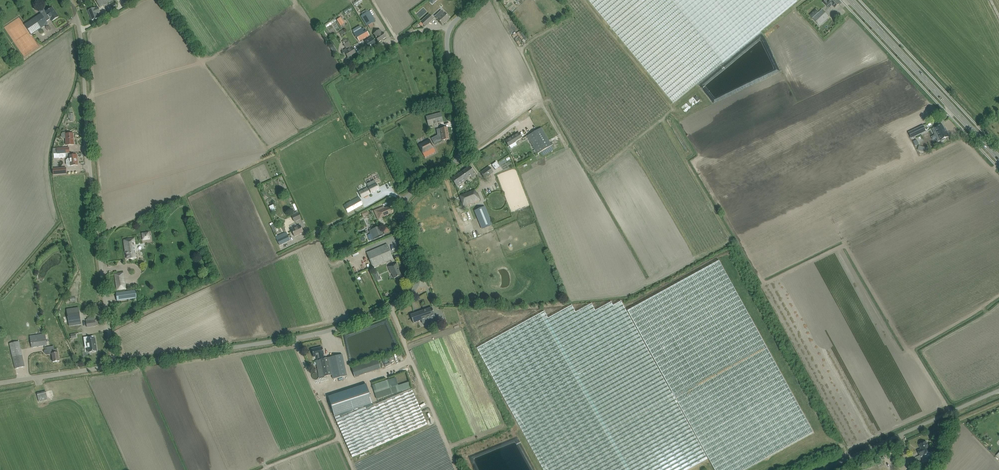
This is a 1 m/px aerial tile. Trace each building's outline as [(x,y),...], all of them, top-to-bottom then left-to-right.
[(673,103),(798,0),(588,0),(673,103)] [(832,5),(835,8),(839,4),(835,0),(831,0),(828,3),(825,0),(823,2),(829,8),(832,5)] [(92,20),(99,17),(97,14),(100,13),(98,7),(95,8),(88,10),(92,20)] [(46,22),(50,19),(52,21),(58,17),(52,8),(46,12),(43,8),(39,11),(41,14),(46,22)] [(813,19),(819,26),(829,17),(822,10),(813,19)] [(375,21),(369,11),(360,17),(366,26),(375,21)] [(448,18),(449,17),(446,13),(445,14),(444,13),(441,16),(439,13),(435,16),(437,19),(442,25),(449,18),(448,18)] [(41,14),(24,25),(31,35),(48,24),(46,22),(41,14)] [(429,14),(420,22),(425,27),(433,19),(429,14)] [(364,28),(354,33),(359,42),(369,36),(364,28)] [(386,37),(380,30),(377,32),(379,35),(375,38),(378,42),(386,37)] [(376,44),(372,38),(365,42),(369,49),(376,44)] [(355,53),(348,42),(347,39),(342,42),(344,44),(348,51),(345,53),(348,58),(355,53)] [(443,122),(441,113),(426,116),(428,126),(443,122)] [(944,129),(942,125),(938,127),(937,126),(934,127),(935,128),(932,129),(938,141),(940,140),(941,140),(942,141),(945,140),(944,138),(949,136),(947,132),(946,132),(945,132),(946,132),(945,131),(945,132),(944,130),(945,130),(944,129)] [(923,126),(909,133),(911,138),(926,131),(923,126)] [(449,140),(447,128),(440,129),(438,129),(439,136),(432,140),(434,144),(442,140),(442,141),(449,140)] [(541,128),(527,136),(537,154),(551,145),(541,128)] [(63,133),(61,135),(61,137),(63,139),(66,138),(66,145),(74,145),(73,133),(65,134),(65,133),(63,133)] [(519,133),(519,134),(513,138),(512,137),(506,141),(509,146),(516,142),(515,142),(522,138),(519,133)] [(425,158),(435,152),(429,140),(418,145),(425,158)] [(66,163),(67,165),(68,166),(70,166),(78,165),(77,155),(70,156),(70,159),(68,159),(68,162),(66,163)] [(451,179),(457,187),(467,180),(467,179),(470,177),(471,179),(476,176),(469,166),(451,179)] [(481,173),(484,178),(492,172),(489,167),(481,173)] [(369,192),(370,191),(371,193),(379,189),(375,181),(371,183),(373,186),(368,188),(369,190),(368,190),(367,189),(359,192),(361,197),(370,194),(369,192)] [(459,197),(463,206),(480,200),(477,193),(476,194),(474,190),(459,197)] [(344,206),(348,213),(363,204),(359,197),(344,206)] [(389,206),(384,208),(383,207),(374,211),(378,219),(392,213),(389,206)] [(482,229),(492,225),(485,206),(474,211),(482,229)] [(301,219),(298,212),(291,215),(294,222),(301,219)] [(300,225),(291,229),(295,237),(303,233),(300,225)] [(383,235),(380,227),(369,231),(370,234),(367,235),(368,239),(371,238),(372,239),(383,235)] [(277,241),(279,245),(290,241),(288,236),(286,232),(276,237),(277,241)] [(128,241),(124,241),(125,252),(126,252),(128,259),(136,258),(134,245),(135,245),(134,238),(127,239),(128,241)] [(366,253),(373,268),(393,259),(387,244),(366,253)] [(672,392),(678,403),(715,469),(744,469),(813,432),(719,261),(628,311),(672,392)] [(392,273),(394,279),(401,276),(398,268),(399,268),(397,263),(388,267),(391,274),(392,273)] [(117,290),(125,289),(123,273),(115,274),(117,290)] [(116,293),(117,301),(137,298),(136,290),(116,293)] [(708,459),(677,403),(678,403),(672,392),(671,392),(621,301),(613,305),(611,302),(595,311),(592,304),(576,312),(572,305),(549,319),(544,311),(514,328),(477,348),(544,469),(688,469),(708,459)] [(78,308),(67,309),(69,326),(81,324),(78,308)] [(432,308),(410,315),(413,323),(426,319),(426,321),(435,318),(435,319),(436,319),(432,308)] [(47,345),(45,334),(30,336),(32,348),(47,345)] [(89,352),(97,351),(95,339),(93,339),(93,337),(86,337),(87,343),(85,343),(85,348),(88,348),(89,352)] [(15,369),(25,366),(19,341),(9,344),(15,369)] [(345,367),(342,355),(324,359),(323,355),(322,347),(318,348),(318,349),(316,349),(312,349),(313,357),(317,356),(318,360),(316,360),(319,378),(332,375),(330,367),(332,375),(333,379),(347,376),(345,367)] [(45,351),(45,353),(46,355),(50,354),(52,354),(53,362),(59,361),(57,349),(45,351)] [(380,369),(377,359),(351,367),(355,377),(380,369)] [(386,381),(372,385),(374,391),(388,387),(386,381)] [(410,388),(408,382),(397,386),(399,392),(410,388)] [(366,384),(328,397),(334,416),(372,404),(366,384)] [(377,399),(397,392),(395,386),(375,393),(377,399)] [(373,404),(334,416),(352,457),(427,425),(413,393),(411,389),(373,406),(373,404)] [(37,395),(39,402),(47,400),(46,393),(37,395)] [(931,453),(927,445),(926,445),(925,442),(919,445),(922,451),(918,452),(921,457),(931,453)]
